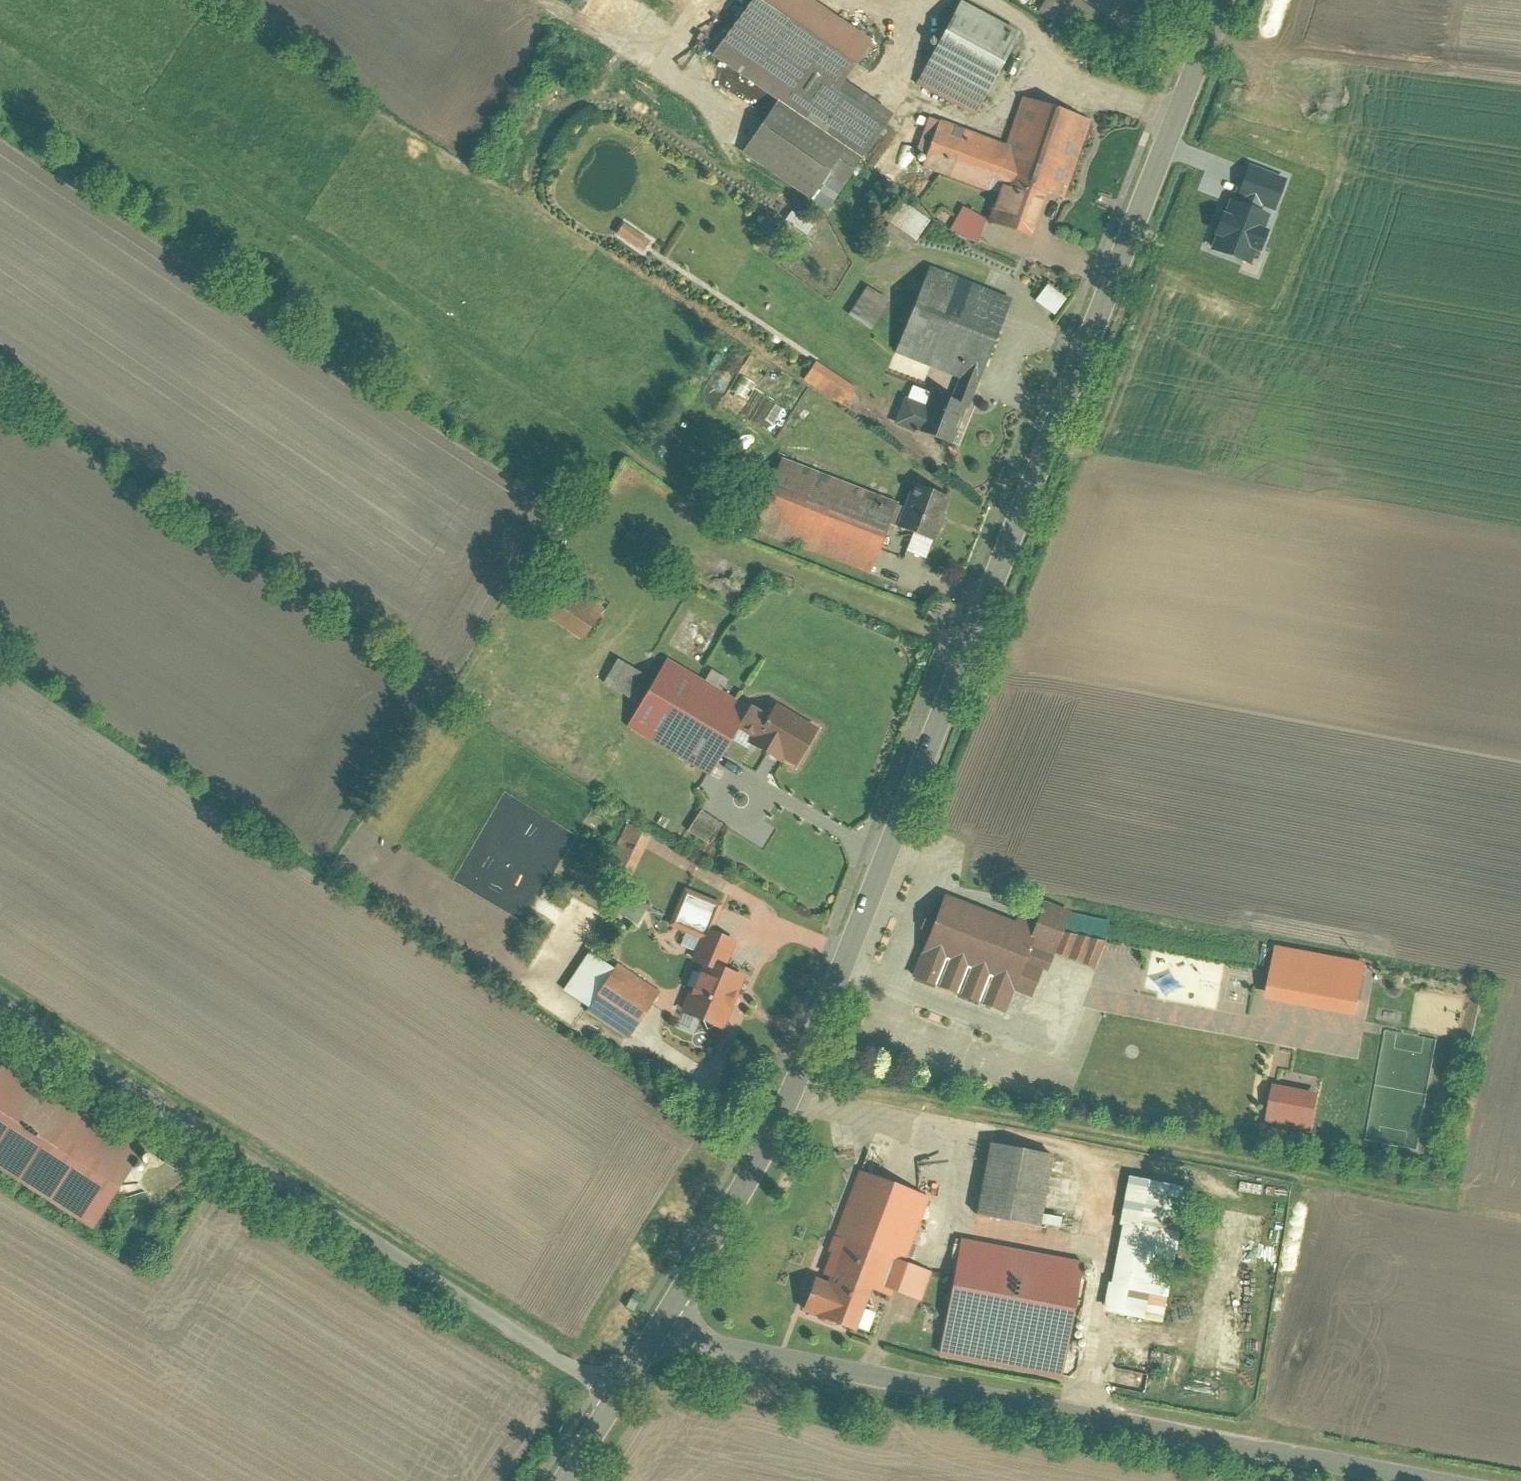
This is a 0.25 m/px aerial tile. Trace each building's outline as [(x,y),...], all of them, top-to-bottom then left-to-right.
[(799,0),(755,0),(710,66),(776,111),(742,162),(824,217),(888,123),(842,92),(872,49),(799,0)] [(1016,39),(956,10),(915,92),(976,121),(1016,39)] [(1091,126),(1019,101),(1003,148),(937,125),(920,175),(997,201),(987,230),(1031,245),(1044,208),(1060,213),(1091,126)] [(1265,230),(1262,229),(1267,215),(1229,200),(1223,214),(1220,213),(1212,233),(1215,235),(1210,249),(1248,264),(1254,250),(1257,251),(1265,230)] [(885,224),(914,242),(928,220),(899,202),(885,224)] [(947,232),(973,243),(983,218),(957,207),(947,232)] [(639,253),(646,241),(618,224),(611,236),(639,253)] [(890,430),(950,454),(1009,306),(929,274),(893,364),(959,390),(951,410),(929,401),(924,414),(901,404),(890,430)] [(1050,316),(1063,299),(1043,284),(1030,301),(1050,316)] [(870,328),(884,299),(860,287),(846,316),(870,328)] [(809,363),(799,382),(842,403),(851,384),(809,363)] [(872,577),(897,505),(781,465),(756,536),(872,577)] [(951,505),(912,493),(897,538),(936,551),(951,505)] [(540,621),(578,641),(596,607),(557,587),(540,621)] [(749,714),(663,667),(624,738),(709,786),(749,714)] [(823,734),(771,708),(749,751),(751,753),(748,760),(776,774),(779,768),(800,779),(823,734)] [(686,830),(706,841),(716,822),(696,811),(686,830)] [(650,843),(624,830),(598,884),(624,896),(650,843)] [(1031,926),(938,893),(904,985),(1002,1020),(1009,999),(1026,1005),(1037,974),(1044,977),(1049,965),(1098,983),(1110,949),(1075,936),(1082,918),(1039,903),(1031,926)] [(719,1033),(741,983),(724,976),(737,946),(704,932),(687,971),(700,977),(683,1017),(719,1033)] [(1368,970),(1273,954),(1263,1014),(1358,1030),(1363,997),(1368,970)] [(658,997),(614,969),(583,1019),(627,1046),(658,997)] [(6,1058),(0,1068),(0,1172),(93,1231),(147,1147),(6,1058)] [(1319,1093),(1271,1083),(1263,1123),(1311,1133),(1319,1093)] [(1051,1162),(986,1152),(974,1227),(1038,1237),(1051,1162)] [(144,1187),(185,1162),(179,1153),(138,1178),(144,1187)] [(937,1206),(855,1176),(803,1317),(853,1336),(869,1293),(920,1312),(934,1275),(914,1268),(937,1206)] [(1190,1197),(1128,1185),(1102,1320),(1164,1332),(1190,1197)] [(1069,1249),(1072,1233),(1046,1228),(1043,1244),(1069,1249)] [(1084,1266),(957,1243),(936,1363),(1062,1386),(1084,1266)]
